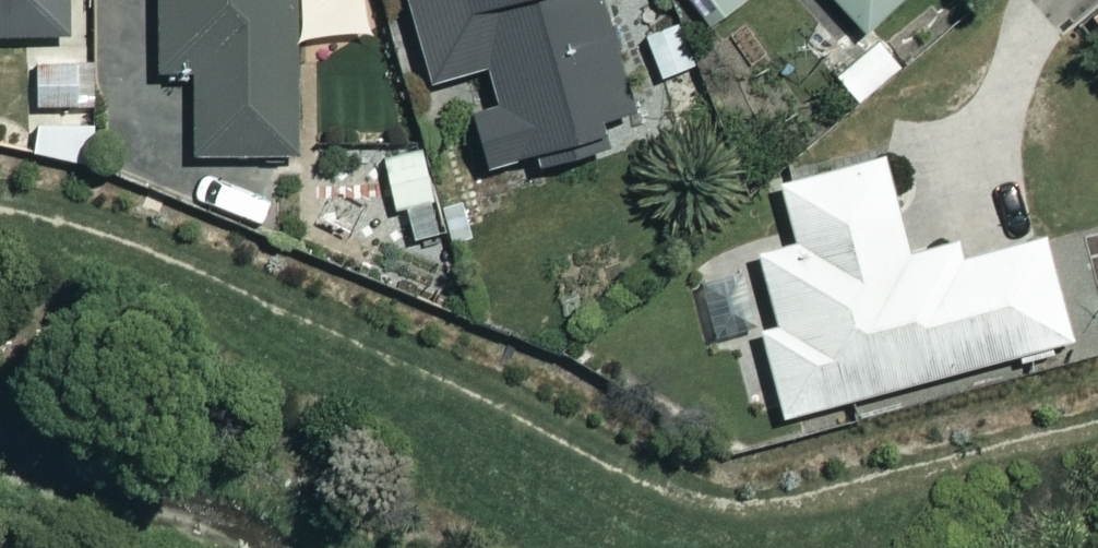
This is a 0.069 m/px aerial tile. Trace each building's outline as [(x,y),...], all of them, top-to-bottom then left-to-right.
[(59,34),(58,0),(0,0),(0,35),(59,34)] [(154,72),(186,71),(188,155),(291,153),(288,0),(153,0),(154,72)] [(603,154),(593,120),(626,110),(593,0),(401,0),(426,82),(476,67),(488,108),(465,115),(481,167),(541,148),(548,171),(603,154)] [(704,24),(739,0),(686,0),(704,24)] [(852,39),(898,0),(819,0),(852,39)] [(1080,26),(1097,47),(1097,11),(1080,26)] [(91,57),(34,58),(34,103),(91,103),(91,57)] [(381,156),(390,213),(408,210),(413,243),(435,239),(420,149),(381,156)] [(777,415),(1009,355),(1011,363),(1053,352),(1051,344),(1066,340),(1039,236),(956,258),(951,240),(902,253),(877,155),(775,182),(790,240),(753,250),(772,324),(754,329),(777,415)]
